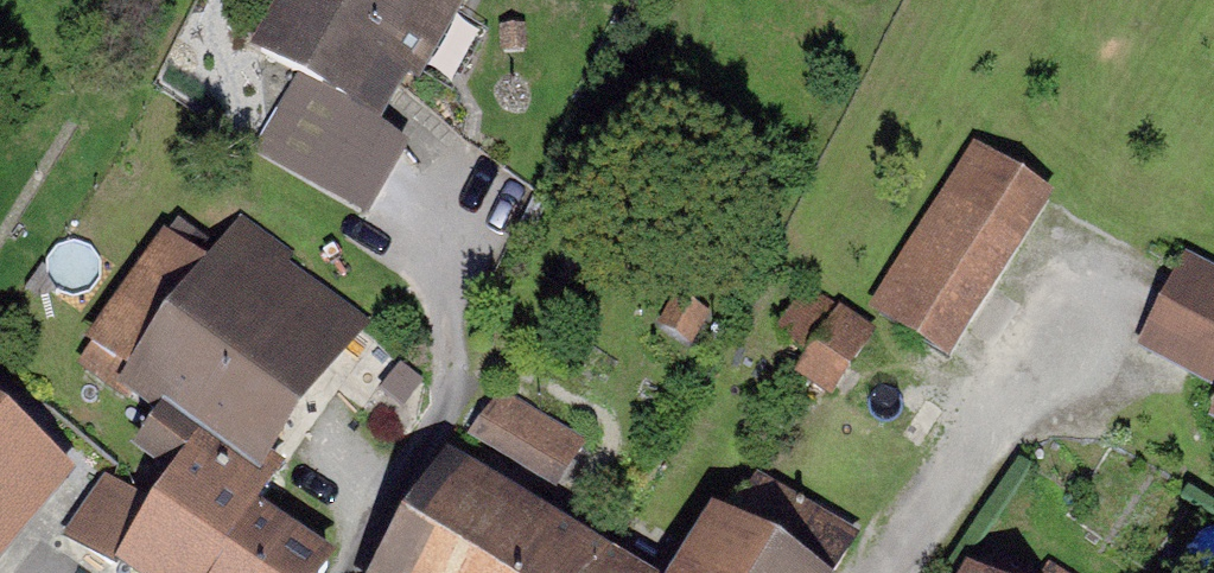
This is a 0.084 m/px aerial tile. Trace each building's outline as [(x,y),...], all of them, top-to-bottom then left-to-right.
[(250,58),(370,115),(425,0),(278,0),(250,58)] [(1053,197),(975,148),(871,311),(950,360),(1053,197)] [(394,317),(242,216),(121,396),(205,452),(273,497),(394,317)] [(1185,255),(1131,359),(1213,402),(1213,270),(1185,255)] [(876,338),(810,296),(781,342),(810,361),(799,378),(836,401),(876,338)] [(588,450),(497,398),(460,462),(550,515),(588,450)] [(78,467),(0,406),(0,565),(78,467)] [(205,452),(126,572),(326,572),(334,560),(262,513),(273,497),(205,452)] [(392,572),(629,572),(454,469),(392,572)] [(761,482),(734,530),(810,572),(834,572),(856,535),(761,482)] [(153,522),(104,486),(67,537),(117,572),(153,522)] [(714,524),(684,572),(796,572),(714,524)]
